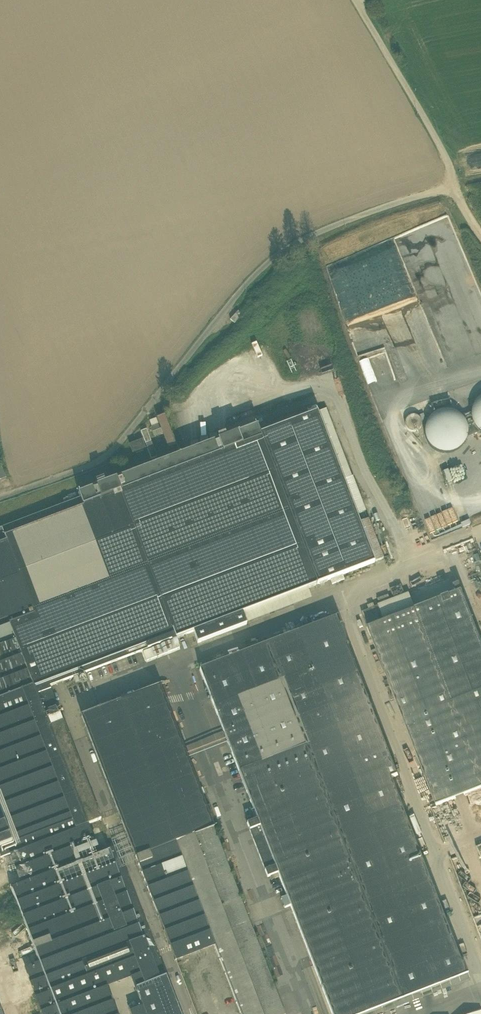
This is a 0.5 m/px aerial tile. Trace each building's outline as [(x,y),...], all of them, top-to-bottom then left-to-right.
[(346,327),(421,301),(430,329),(394,341),(407,378),(445,365),(446,368),(480,356),(480,294),(455,218),(324,262),(346,327)] [(230,320),(234,324),(242,315),(238,311),(230,320)] [(480,432),(480,396),(476,400),(472,407),(471,414),(471,419),(475,427),(480,432)] [(449,400),(431,404),(432,409),(450,405),(449,400)] [(317,413),(343,481),(352,477),(326,409),(317,413)] [(426,426),(425,434),(427,441),(432,447),(439,451),(447,452),(454,451),(461,447),(466,440),(468,433),(467,426),(463,417),(457,412),(449,410),(442,410),(434,413),(429,419),(426,426)] [(359,523),(356,515),(343,481),(317,413),(260,434),(257,425),(78,493),(80,498),(1,528),(34,614),(9,624),(49,727),(63,722),(50,686),(73,677),(75,683),(80,681),(80,683),(87,680),(85,673),(193,632),(242,613),(307,589),(330,580),(331,582),(332,585),(344,580),(342,575),(374,563),(359,523)] [(471,419),(471,414),(463,417),(467,426),(468,433),(467,437),(480,432),(475,427),(471,419)] [(418,417),(412,415),(407,418),(405,424),(408,430),(414,431),(420,428),(421,423),(418,417)] [(151,427),(153,432),(160,429),(158,424),(156,418),(149,421),(151,427)] [(141,431),(145,444),(151,442),(146,429),(141,431)] [(130,445),(133,453),(145,448),(142,441),(130,445)] [(146,445),(151,459),(157,457),(151,443),(146,445)] [(478,483),(471,461),(445,470),(449,482),(454,480),(457,490),(478,483)] [(365,512),(352,477),(343,481),(356,515),(365,512)] [(424,520),(429,533),(459,522),(454,508),(424,520)] [(368,519),(359,523),(374,563),(383,559),(368,519)] [(63,722),(49,727),(9,624),(34,614),(1,528),(0,529),(0,858),(10,854),(90,824),(101,819),(63,722)] [(462,591),(459,584),(453,586),(456,594),(462,591)] [(307,589),(242,613),(246,625),(311,600),(307,589)] [(462,591),(456,594),(416,609),(404,614),(385,621),(368,628),(436,807),(480,789),(480,640),(462,591)] [(404,614),(416,609),(410,593),(398,598),(404,614)] [(379,605),(379,606),(385,621),(404,614),(398,598),(379,605)] [(368,628),(385,621),(379,606),(375,607),(362,612),(368,628)] [(197,643),(246,625),(242,613),(193,632),(197,643)] [(257,819),(272,860),(332,1013),(364,1013),(468,974),(392,778),(399,776),(337,617),(199,670),(257,819)] [(143,653),(146,661),(179,648),(176,640),(143,653)] [(196,1013),(241,1013),(237,1003),(275,988),(213,827),(159,686),(82,716),(136,858),(196,1013)] [(262,863),(272,860),(257,819),(247,823),(262,863)] [(99,852),(90,824),(10,854),(20,882),(99,852)] [(140,974),(144,985),(166,976),(116,845),(99,852),(20,882),(10,886),(27,931),(56,1006),(93,992),(88,977),(134,959),(140,974)] [(27,931),(14,936),(44,1013),(59,1013),(56,1006),(27,931)] [(93,992),(106,987),(140,974),(134,959),(88,977),(93,992)] [(166,976),(144,985),(136,988),(137,991),(146,1013),(180,1013),(166,976)] [(102,1013),(117,1013),(106,987),(93,992),(102,1013)] [(241,1013),(285,1013),(275,988),(237,1003),(241,1013)] [(137,991),(124,996),(131,1013),(146,1013),(137,991)] [(93,992),(56,1006),(59,1013),(102,1013),(93,992)]
